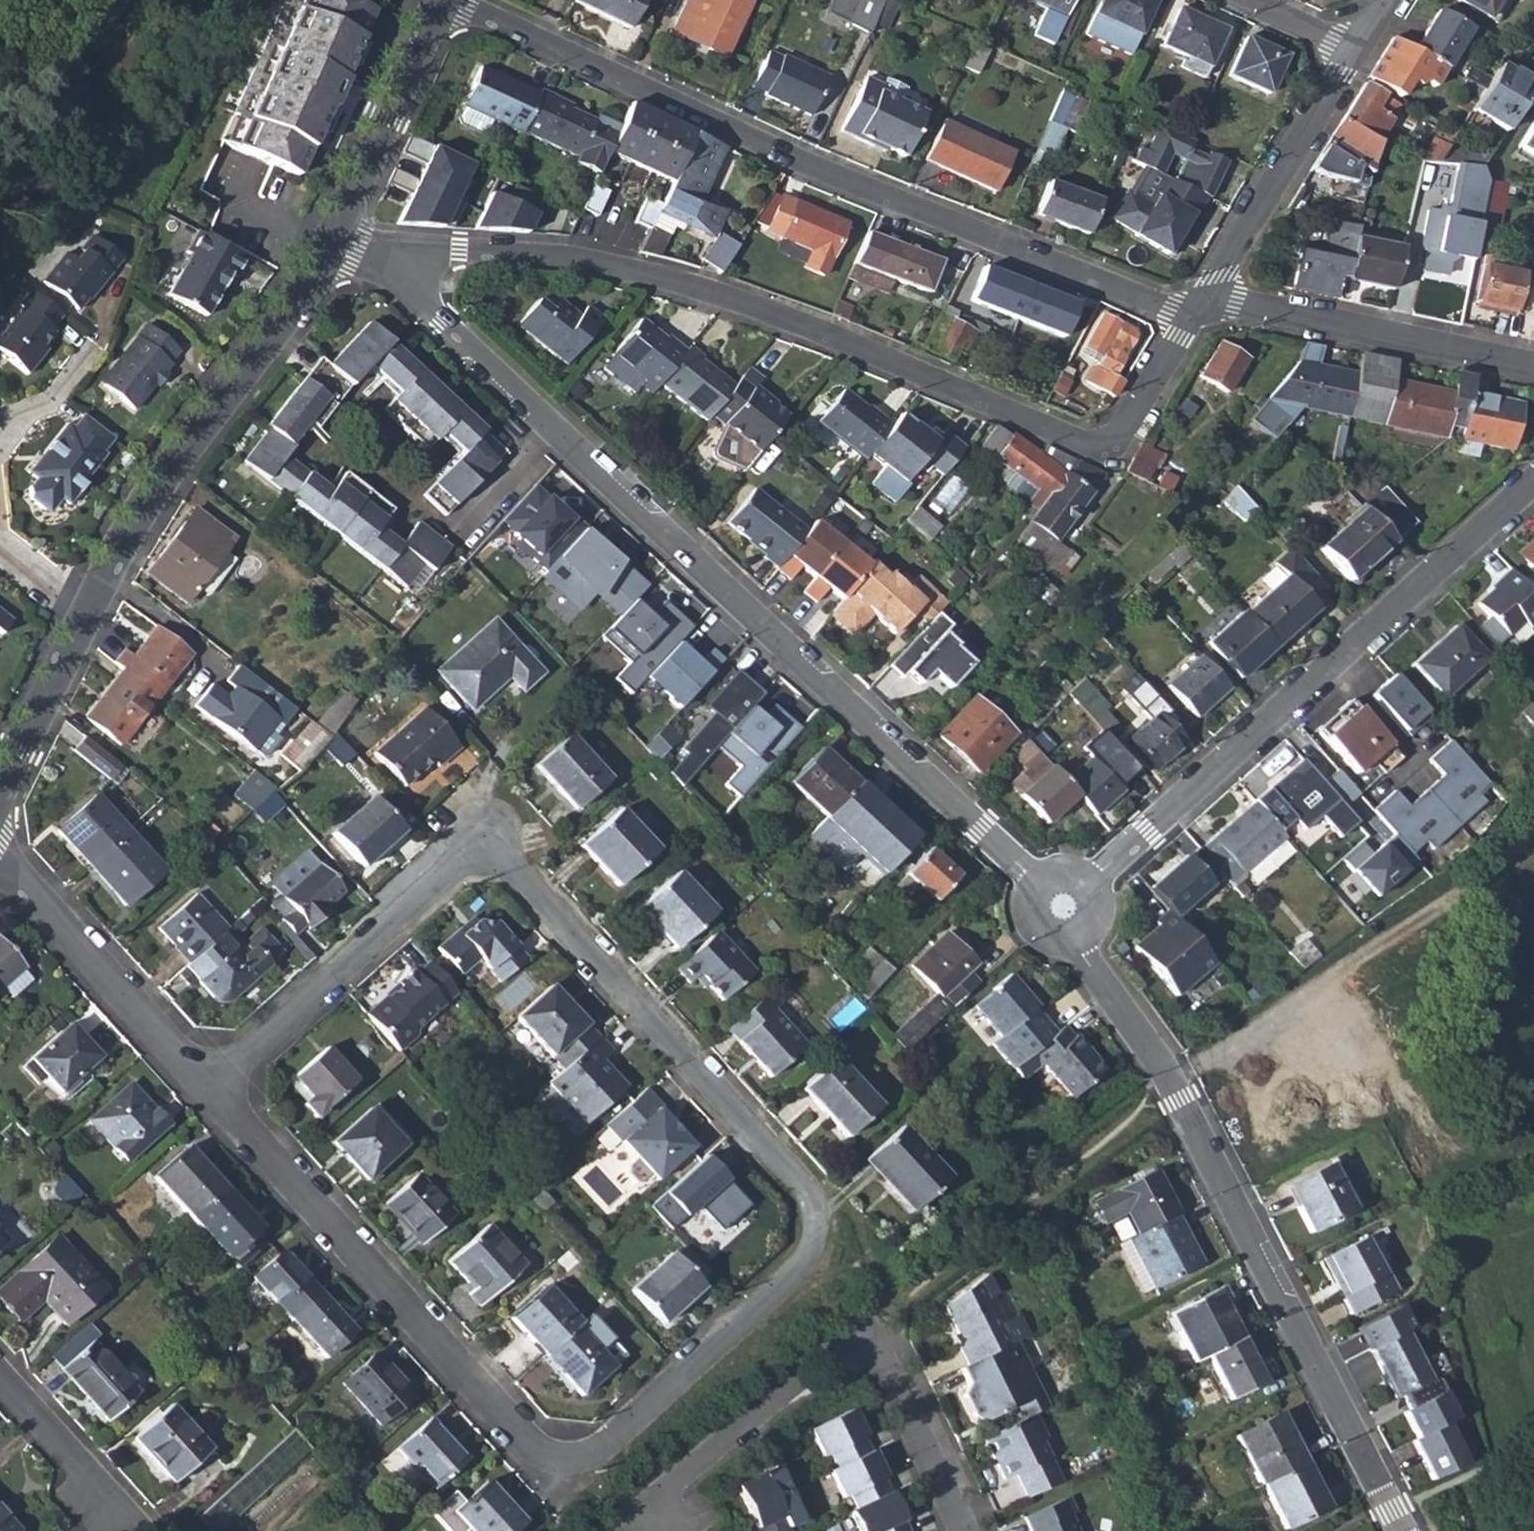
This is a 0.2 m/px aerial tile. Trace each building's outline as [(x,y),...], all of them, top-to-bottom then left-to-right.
[(373,10),(350,0),(301,0),(297,9),(288,5),(237,116),(246,121),(234,148),(296,177),(328,107),(322,105),(335,78),(340,80),(373,10)] [(297,9),(301,0),(290,0),(288,5),(297,9)] [(573,2),(628,28),(641,0),(574,0),(573,2)] [(738,0),(687,0),(671,33),(688,41),(691,34),(711,44),(707,50),(723,57),(748,4),(738,0)] [(825,14),(868,36),(885,0),(832,0),(825,14)] [(873,26),(887,32),(900,5),(888,0),(885,0),(873,26)] [(1073,0),(1026,0),(1045,8),(1032,36),(1053,45),(1058,35),(1071,5),(1073,0)] [(1155,2),(1151,0),(1100,0),(1084,34),(1130,56),(1155,2)] [(1487,20),(1499,0),(1454,0),(1487,20)] [(1058,35),(1064,38),(1077,7),(1071,5),(1058,35)] [(1206,25),(1207,23),(1177,9),(1160,47),(1185,58),(1180,68),(1203,79),(1224,34),(1206,25)] [(1444,69),(1468,30),(1438,11),(1413,51),(1444,69)] [(1206,25),(1224,34),(1224,31),(1207,23),(1206,25)] [(688,41),(707,50),(711,44),(691,34),(688,41)] [(1268,95),(1285,56),(1245,38),(1228,76),(1268,95)] [(1444,69),(1413,51),(1392,38),(1367,79),(1399,98),(1409,82),(1416,87),(1423,81),(1433,87),(1444,69)] [(976,74),(988,49),(975,43),(964,68),(976,74)] [(781,55),(780,58),(766,52),(751,86),(764,93),(763,95),(811,117),(829,77),(781,55)] [(1517,111),(1532,87),(1499,66),(1490,80),(1483,91),(1478,100),(1470,112),(1503,133),(1517,111)] [(479,68),(461,107),(464,108),(459,118),(461,124),(480,133),(486,131),(491,121),(520,134),(521,132),(537,96),(479,68)] [(1483,91),(1490,80),(1469,68),(1463,79),(1466,81),(1483,91)] [(328,107),(332,109),(345,82),(340,80),(335,78),(322,105),(328,107)] [(882,88),(866,79),(840,132),(860,142),(862,137),(874,143),(903,159),(924,113),(900,102),(907,89),(886,80),(882,88)] [(1478,100),(1483,91),(1466,81),(1461,90),(1478,100)] [(1382,98),(1383,97),(1363,85),(1341,121),(1377,143),(1397,109),(1396,106),(1382,98)] [(551,105),(554,98),(539,91),(537,96),(521,132),(577,157),(593,121),(568,110),(567,112),(551,105)] [(1073,133),(1088,103),(1061,91),(1048,121),(1065,128),(1073,133)] [(551,105),(567,112),(568,110),(570,105),(554,98),(551,105)] [(667,166),(681,135),(626,110),(614,137),(628,144),(644,151),(643,155),(667,166)] [(225,144),(234,148),(246,121),(237,116),(225,144)] [(1518,145),(1533,156),(1533,119),(1518,145)] [(995,192),(1013,154),(942,121),(924,160),(995,192)] [(1050,163),(1065,128),(1048,121),(1033,156),(1050,163)] [(1375,152),(1377,143),(1341,121),(1320,155),(1335,165),(1341,168),(1347,158),(1368,173),(1371,169),(1373,159),(1375,152)] [(1437,141),(1448,147),(1457,134),(1451,130),(1445,127),(1437,141)] [(401,224),(436,147),(409,134),(373,212),(377,222),(401,224)] [(696,200),(721,146),(693,134),(657,211),(682,222),(713,237),(724,213),(696,200)] [(874,143),(862,137),(860,142),(872,148),(874,143)] [(1445,152),(1448,147),(1437,141),(1434,140),(1422,160),(1437,162),(1445,152)] [(626,147),(643,155),(644,151),(628,144),(626,147)] [(1117,154),(1122,156),(1125,150),(1116,145),(1112,151),(1117,154)] [(1160,175),(1166,162),(1139,148),(1133,161),(1160,175)] [(1209,199),(1226,162),(1207,154),(1205,157),(1189,149),(1174,182),(1209,199)] [(1459,164),(1482,167),(1485,162),(1490,154),(1445,152),(1437,162),(1459,164)] [(1349,171),(1363,180),(1368,173),(1347,158),(1341,168),(1335,165),(1331,171),(1341,177),(1343,177),(1344,176),(1345,176),(1349,171)] [(1160,175),(1133,161),(1130,160),(1119,183),(1149,198),(1160,175)] [(1437,182),(1437,162),(1422,160),(1418,181),(1437,182)] [(1429,209),(1420,249),(1472,261),(1476,245),(1484,205),(1488,187),(1491,180),(1482,167),(1459,164),(1452,209),(1429,209)] [(1209,199),(1174,182),(1171,180),(1155,212),(1194,230),(1209,199)] [(509,195),(538,210),(545,197),(516,182),(509,195)] [(1087,235),(1099,202),(1048,183),(1037,212),(1059,220),(1057,224),(1087,235)] [(1484,205),(1496,207),(1500,189),(1488,187),(1484,205)] [(526,240),(539,210),(491,189),(478,219),(526,240)] [(824,272),(844,225),(771,193),(752,222),(766,228),(765,231),(811,252),(805,264),(824,272)] [(1488,248),(1496,207),(1484,205),(1476,245),(1488,248)] [(682,222),(657,211),(648,230),(660,236),(664,238),(671,227),(678,230),(682,222)] [(1036,216),(1057,224),(1059,220),(1037,212),(1036,216)] [(1355,240),(1357,229),(1331,224),(1325,256),(1299,251),(1297,262),(1281,258),(1275,288),(1334,300),(1338,280),(1345,281),(1355,240)] [(651,255),(660,236),(648,230),(638,252),(651,255)] [(235,278),(244,259),(196,232),(184,252),(189,255),(166,296),(205,318),(222,287),(218,286),(225,273),(229,275),(235,278)] [(927,295),(939,262),(866,234),(852,265),(927,295)] [(719,273),(737,246),(719,235),(701,261),(719,273)] [(651,255),(656,256),(664,238),(660,236),(651,255)] [(96,290),(120,260),(91,237),(79,251),(82,253),(74,262),(65,254),(41,283),(53,293),(44,304),(59,317),(69,305),(76,311),(95,288),(96,290)] [(1392,291),(1401,250),(1355,240),(1345,281),(1392,291)] [(1502,271),(1505,256),(1485,252),(1475,303),(1476,303),(1514,312),(1521,275),(1522,275),(1523,270),(1515,268),(1514,273),(1502,271)] [(1465,273),(1466,267),(1417,256),(1409,295),(1459,305),(1465,273)] [(218,286),(222,287),(229,275),(225,273),(218,286)] [(1459,305),(1464,306),(1470,273),(1465,273),(1459,305)] [(1075,346),(1093,312),(1018,282),(1004,318),(1075,346)] [(986,315),(991,303),(955,286),(944,307),(981,324),(986,315)] [(44,304),(29,293),(18,306),(21,309),(0,335),(0,354),(26,375),(40,357),(35,353),(41,345),(52,332),(48,330),(59,317),(44,304)] [(564,366),(601,320),(586,308),(578,317),(575,320),(570,316),(572,313),(558,301),(549,313),(535,301),(515,326),(564,366)] [(1474,309),(1513,317),(1514,312),(1476,303),(1474,309)] [(830,315),(845,321),(849,312),(834,305),(830,315)] [(987,326),(981,324),(944,307),(923,347),(950,360),(957,347),(964,351),(973,333),(981,338),(987,326)] [(1121,321),(1120,323),(1103,314),(1079,356),(1097,365),(1095,366),(1112,375),(1127,351),(1122,348),(1133,329),(1121,321)] [(987,326),(992,328),(996,320),(986,315),(981,324),(987,326)] [(666,336),(663,339),(639,320),(611,355),(613,356),(602,369),(633,393),(639,385),(650,393),(658,384),(685,351),(666,336)] [(369,366),(389,343),(368,323),(327,366),(319,359),(265,427),(268,430),(243,463),(404,588),(422,565),(431,572),(449,548),(417,524),(399,546),(377,530),(392,510),(344,474),(329,493),(284,457),(291,448),(288,447),(307,423),(316,430),(348,387),(369,366)] [(132,410),(179,351),(146,324),(124,350),(128,353),(121,361),(115,362),(110,368),(111,374),(101,386),(132,410)] [(369,366),(375,372),(396,350),(389,343),(369,366)] [(1226,393),(1246,361),(1219,344),(1199,377),(1226,393)] [(35,353),(40,357),(46,349),(41,345),(35,353)] [(697,363),(702,358),(687,347),(685,351),(658,384),(706,421),(710,415),(732,387),(719,376),(717,378),(697,363)] [(124,350),(115,362),(121,361),(128,353),(124,350)] [(444,517),(503,452),(396,350),(375,372),(398,394),(381,410),(424,451),(440,433),(463,453),(422,496),(444,517)] [(1346,417),(1398,429),(1408,385),(1391,381),(1395,363),(1359,355),(1356,374),(1346,417)] [(1356,374),(1298,362),(1250,421),(1261,430),(1273,413),(1276,402),(1346,417),(1356,374)] [(1069,376),(1072,371),(1064,367),(1061,372),(1069,376)] [(98,384),(101,386),(111,374),(110,368),(98,384)] [(1112,397),(1121,383),(1093,368),(1085,382),(1097,389),(1098,388),(1112,397)] [(1456,376),(1452,395),(1408,385),(1398,429),(1442,439),(1444,438),(1447,427),(1460,429),(1472,379),(1456,376)] [(752,390),(754,387),(741,377),(732,387),(710,415),(757,453),(766,440),(785,417),(752,390)] [(1482,398),(1485,382),(1472,379),(1460,429),(1448,438),(1459,441),(1480,445),(1508,451),(1518,405),(1482,398)] [(873,413),(871,415),(864,409),(842,391),(816,424),(862,461),(866,456),(879,440),(890,426),(873,413)] [(864,409),(871,415),(873,413),(866,407),(864,409)] [(102,452),(112,439),(82,414),(72,428),(67,424),(42,454),(49,460),(42,469),(41,468),(39,468),(38,469),(33,476),(37,479),(30,487),(30,500),(44,510),(52,509),(60,499),(68,505),(84,486),(82,484),(99,462),(91,457),(97,449),(102,452)] [(879,440),(866,456),(882,468),(868,484),(892,503),(906,486),(902,483),(914,469),(922,475),(928,467),(941,477),(962,450),(941,433),(938,436),(929,429),(924,436),(898,415),(890,426),(879,440)] [(1011,437),(1010,439),(994,427),(977,451),(992,463),(993,463),(994,463),(995,463),(996,463),(996,462),(1012,475),(1019,480),(1011,491),(1027,502),(1026,504),(1036,512),(1065,475),(1074,462),(1045,447),(1039,455),(1014,437),(1013,436),(1012,436),(1011,437)] [(1456,454),(1477,459),(1480,445),(1459,441),(1456,454)] [(1148,484),(1163,456),(1141,445),(1124,473),(1148,484)] [(91,457),(99,462),(105,455),(102,452),(97,449),(91,457)] [(27,472),(33,476),(38,469),(39,468),(41,468),(42,469),(49,460),(42,454),(27,472)] [(1087,491),(1099,475),(1074,462),(1065,475),(1036,512),(1015,540),(1057,573),(1058,571),(1072,555),(1055,542),(1090,494),(1087,491)] [(1156,488),(1169,493),(1176,479),(1163,473),(1156,488)] [(1004,485),(1011,491),(1019,480),(1012,475),(1004,485)] [(1360,505),(1375,493),(1353,478),(1343,493),(1357,508),(1360,505)] [(1375,493),(1360,505),(1374,521),(1394,502),(1382,489),(1375,493)] [(798,541),(805,532),(752,490),(725,523),(764,554),(762,558),(776,569),(798,541)] [(1394,502),(1374,521),(1392,542),(1413,523),(1394,502)] [(1348,582),(1392,542),(1374,521),(1360,505),(1357,508),(1341,522),(1346,527),(1320,550),(1348,582)] [(922,539),(935,523),(916,508),(903,523),(922,539)] [(233,539),(194,509),(145,574),(185,604),(196,589),(207,596),(234,560),(223,552),(233,539)] [(544,533),(564,551),(585,528),(565,510),(544,533)] [(922,539),(926,543),(939,527),(935,523),(922,539)] [(608,610),(638,579),(594,536),(563,567),(572,576),(563,585),(578,600),(587,591),(608,610)] [(1517,555),(1533,575),(1533,540),(1517,555)] [(869,566),(842,544),(802,592),(815,602),(828,587),(842,599),(869,566)] [(1175,567),(1189,554),(1181,544),(1166,557),(1173,565),(1175,567)] [(1294,624),(1313,607),(1312,605),(1328,589),(1292,548),(1275,564),(1286,576),(1244,615),(1273,649),(1297,628),(1294,624)] [(1058,571),(1064,576),(1077,559),(1072,555),(1058,571)] [(1146,576),(1153,584),(1173,565),(1166,557),(1146,576)] [(842,599),(830,615),(851,635),(871,613),(893,634),(913,612),(926,624),(936,613),(946,603),(917,577),(905,589),(888,573),(884,578),(869,566),(842,599)] [(1524,586),(1509,571),(1497,581),(1499,584),(1477,605),(1507,637),(1522,622),(1529,629),(1533,624),(1533,597),(1524,586)] [(1039,575),(1028,586),(1046,605),(1058,595),(1039,575)] [(1524,586),(1533,597),(1533,578),(1524,586)] [(701,624),(661,587),(629,621),(669,658),(701,624)] [(1081,611),(1090,621),(1099,613),(1090,602),(1081,611)] [(1294,624),(1297,628),(1316,610),(1313,607),(1294,624)] [(12,621),(0,611),(0,635),(12,621)] [(926,624),(887,666),(900,678),(905,673),(917,685),(929,671),(936,677),(938,675),(949,686),(970,664),(952,647),(954,645),(942,633),(949,625),(936,613),(926,624)] [(1273,649),(1244,615),(1242,613),(1208,644),(1240,679),(1273,649)] [(437,672),(471,709),(488,694),(487,693),(507,674),(522,691),(542,673),(493,620),(437,672)] [(123,669),(158,697),(196,648),(160,621),(133,657),(123,649),(114,662),(123,669)] [(1452,684),(1454,687),(1484,661),(1454,627),(1410,665),(1438,697),(1452,684)] [(703,682),(730,652),(718,641),(691,671),(696,676),(703,682)] [(1195,719),(1229,689),(1200,657),(1167,687),(1195,719)] [(223,683),(215,678),(196,704),(264,754),(299,706),(239,662),(223,683)] [(119,747),(158,697),(123,669),(85,718),(119,747)] [(747,699),(714,669),(685,701),(718,730),(747,699)] [(1533,670),(1522,681),(1533,695),(1533,671),(1533,670)] [(1371,693),(1403,732),(1428,712),(1396,672),(1371,693)] [(686,686),(693,693),(703,682),(696,676),(686,686)] [(1070,693),(1095,721),(1105,712),(1109,708),(1083,679),(1072,690),(1070,693)] [(1044,701),(1053,710),(1068,695),(1070,693),(1072,690),(1063,681),(1044,701)] [(332,732),(356,700),(340,690),(316,726),(329,737),(332,732)] [(601,704),(608,711),(619,701),(612,693),(601,704)] [(1166,721),(1173,715),(1153,693),(1137,708),(1148,721),(1126,742),(1154,772),(1185,742),(1171,727),(1166,721)] [(1043,736),(1077,706),(1068,695),(1053,710),(1035,729),(1043,736)] [(978,774),(1013,736),(973,698),(938,736),(978,774)] [(1035,729),(1053,710),(1044,701),(1026,720),(1035,729)] [(1369,762),(1387,746),(1348,702),(1316,731),(1355,775),(1369,762)] [(1520,714),(1533,730),(1533,702),(1520,714)] [(403,787),(433,761),(438,766),(459,747),(424,708),(373,753),(403,787)] [(1095,721),(1111,738),(1121,729),(1105,712),(1095,721)] [(1166,721),(1171,727),(1177,720),(1173,715),(1166,721)] [(329,737),(316,726),(310,722),(269,768),(259,759),(251,769),(253,772),(276,789),(298,770),(329,737)] [(708,780),(711,777),(664,725),(643,748),(653,759),(706,816),(725,798),(708,780)] [(609,780),(568,735),(535,766),(551,784),(554,781),(559,787),(556,789),(575,810),(609,780)] [(121,766),(84,736),(73,749),(110,779),(121,766)] [(1076,796),(1064,784),(1050,769),(1024,740),(1010,754),(1025,770),(1009,785),(1020,796),(1045,824),(1076,796)] [(1101,751),(1119,771),(1128,762),(1110,742),(1101,751)] [(1369,762),(1381,776),(1399,759),(1387,746),(1369,762)] [(852,780),(820,750),(789,783),(825,817),(851,789),(847,785),(852,780)] [(1095,817),(1122,792),(1086,751),(1069,766),(1076,773),(1064,784),(1076,796),(1095,817)] [(121,766),(110,779),(116,784),(127,770),(121,766)] [(1344,803),(1358,794),(1340,768),(1327,777),(1344,803)] [(273,792),(276,789),(253,772),(233,796),(251,811),(273,792)] [(847,785),(851,789),(856,783),(852,780),(847,785)] [(851,789),(855,793),(860,788),(856,783),(851,789)] [(889,876),(920,837),(860,788),(855,793),(851,789),(825,817),(889,876)] [(1481,803),(1485,808),(1497,797),(1492,791),(1481,803)] [(386,846),(403,830),(373,797),(332,834),(362,868),(380,851),(378,848),(383,843),(386,846)] [(1493,818),(1503,804),(1497,797),(1485,808),(1493,818)] [(88,865),(123,834),(92,799),(56,831),(88,865)] [(1241,876),(1284,839),(1252,802),(1199,850),(1232,889),(1239,883),(1244,879),(1241,876)] [(1321,864),(1361,830),(1337,803),(1303,832),(1313,843),(1307,849),(1321,864)] [(264,812),(271,819),(278,813),(271,805),(264,812)] [(657,850),(619,810),(580,846),(595,862),(598,860),(605,868),(602,870),(617,886),(657,850)] [(88,865),(125,907),(163,872),(126,830),(123,834),(88,865)] [(378,848),(380,851),(386,846),(383,843),(378,848)] [(934,901),(957,877),(928,850),(905,875),(906,876),(888,896),(897,905),(916,885),(934,901)] [(323,909),(343,892),(309,854),(271,886),(278,893),(267,904),(295,935),(306,925),(309,928),(326,913),(323,909)] [(1184,930),(1221,898),(1186,857),(1149,889),(1168,911),(1184,930)] [(595,862),(602,870),(605,868),(598,860),(595,862)] [(1348,914),(1365,899),(1334,864),(1318,878),(1348,914)] [(659,932),(675,949),(714,913),(677,872),(637,908),(652,924),(655,922),(662,930),(659,932)] [(1232,889),(1241,899),(1247,893),(1239,883),(1232,889)] [(221,935),(227,929),(197,895),(159,927),(190,963),(221,935)] [(1214,964),(1184,930),(1168,911),(1153,923),(1157,927),(1132,948),(1175,997),(1214,964)] [(460,928),(464,933),(478,922),(474,917),(460,928)] [(478,922),(464,933),(460,928),(437,948),(460,974),(479,957),(500,981),(526,957),(495,923),(478,922)] [(652,924),(659,932),(662,930),(655,922),(652,924)] [(722,1001),(753,972),(716,932),(675,969),(689,983),(694,979),(698,975),(707,984),(722,1001)] [(190,963),(185,966),(215,999),(219,1002),(223,1002),(228,1000),(231,998),(232,997),(249,982),(244,976),(252,970),(256,976),(270,964),(254,947),(242,959),(221,935),(190,963)] [(283,952),(267,935),(254,947),(270,964),(283,952)] [(968,973),(975,967),(945,935),(911,966),(936,995),(891,1037),(904,1052),(941,1018),(978,984),(968,973)] [(25,967),(0,940),(0,989),(3,987),(12,997),(32,980),(23,969),(25,967)] [(1302,970),(1319,958),(1304,940),(1287,953),(1302,970)] [(865,1000),(891,971),(867,948),(854,962),(858,966),(868,975),(853,990),(865,1000)] [(417,1027),(458,991),(431,959),(417,971),(415,967),(399,981),(402,984),(390,995),(388,993),(365,1013),(397,1050),(416,1034),(417,1027)] [(845,981),(853,990),(868,975),(858,966),(845,981)] [(244,976),(249,982),(256,976),(252,970),(244,976)] [(694,979),(703,988),(707,984),(698,975),(694,979)] [(1025,1000),(1028,997),(1010,975),(992,990),(994,992),(974,1007),(1000,1038),(992,1044),(1013,1070),(1013,1069),(1055,1035),(1034,1010),(1025,1000)] [(517,1017),(564,1068),(599,1037),(553,984),(517,1017)] [(727,1030),(749,1054),(750,1053),(757,1060),(756,1062),(769,1076),(804,1045),(773,1011),(779,1005),(768,993),(727,1030)] [(1025,1000),(1034,1010),(1037,1008),(1028,997),(1025,1000)] [(916,1064),(953,1030),(941,1018),(904,1052),(916,1064)] [(85,1070),(99,1057),(69,1024),(30,1060),(23,1066),(37,1083),(45,1076),(60,1092),(85,1070)] [(1075,1036),(1072,1039),(1063,1028),(1055,1035),(1013,1069),(1022,1080),(1038,1067),(1039,1068),(1043,1065),(1071,1099),(1103,1073),(1084,1050),(1086,1049),(1075,1036)] [(600,1062),(612,1050),(599,1037),(564,1068),(548,1083),(586,1123),(624,1088),(609,1072),(607,1074),(597,1064),(600,1062)] [(315,1118),(356,1082),(326,1048),(293,1078),(311,1098),(304,1104),(315,1118)] [(749,1054),(756,1062),(757,1060),(750,1053),(749,1054)] [(879,1107),(835,1059),(802,1090),(846,1138),(879,1107)] [(597,1064),(607,1074),(609,1072),(600,1062),(597,1064)] [(60,1092),(67,1101),(92,1078),(85,1070),(60,1092)] [(127,1161),(167,1124),(130,1083),(89,1120),(127,1161)] [(661,1105),(646,1088),(605,1125),(635,1157),(626,1166),(625,1174),(635,1184),(643,1184),(652,1176),(656,1181),(693,1147),(658,1109),(661,1105)] [(371,1108),(405,1145),(409,1141),(376,1104),(371,1108)] [(332,1143),(365,1181),(405,1145),(371,1108),(332,1143)] [(883,1174),(915,1210),(950,1177),(903,1125),(866,1159),(881,1177),(883,1174)] [(184,1149),(197,1164),(200,1161),(187,1147),(184,1149)] [(200,1161),(197,1164),(184,1149),(154,1176),(191,1217),(224,1188),(200,1161)] [(728,1229),(756,1205),(712,1154),(652,1204),(675,1230),(706,1203),(728,1229)] [(1309,1233),(1366,1205),(1343,1159),(1286,1188),(1309,1233)] [(1177,1215),(1154,1171),(1116,1190),(1127,1212),(1139,1234),(1177,1215)] [(408,1228),(422,1243),(452,1217),(415,1176),(385,1202),(399,1217),(400,1215),(410,1226),(408,1228)] [(245,1217),(248,1214),(224,1188),(191,1217),(228,1259),(258,1231),(245,1217)] [(1127,1212),(1116,1190),(1094,1202),(1105,1223),(1127,1212)] [(245,1217),(258,1231),(261,1229),(248,1214),(245,1217)] [(399,1217),(408,1228),(410,1226),(400,1215),(399,1217)] [(1154,1289),(1202,1264),(1177,1215),(1139,1234),(1129,1240),(1154,1289)] [(479,1305),(523,1265),(487,1226),(448,1261),(468,1283),(473,1280),(478,1285),(473,1289),(468,1294),(479,1305)] [(104,1289),(57,1237),(0,1288),(0,1300),(13,1315),(37,1294),(43,1300),(65,1325),(104,1289)] [(1380,1277),(1385,1275),(1365,1238),(1323,1260),(1336,1284),(1339,1282),(1345,1295),(1342,1296),(1352,1315),(1390,1295),(1380,1277)] [(1116,1246),(1141,1295),(1154,1289),(1129,1240),(1116,1246)] [(294,1272),(297,1269),(281,1251),(252,1277),(288,1318),(318,1292),(311,1284),(307,1287),(294,1272)] [(661,1323),(702,1286),(672,1253),(631,1290),(661,1323)] [(294,1272),(307,1287),(311,1284),(297,1269),(294,1272)] [(1380,1277),(1390,1295),(1394,1293),(1385,1275),(1380,1277)] [(987,1278),(945,1312),(956,1334),(963,1349),(959,1351),(966,1366),(1016,1342),(1018,1341),(1010,1325),(1005,1328),(1002,1323),(989,1298),(995,1295),(987,1278)] [(468,1283),(473,1289),(478,1285),(473,1280),(468,1283)] [(1336,1284),(1342,1296),(1345,1295),(1339,1282),(1336,1284)] [(544,1355),(579,1324),(546,1287),(511,1318),(544,1355)] [(1402,1306),(1405,1313),(1441,1295),(1439,1287),(1402,1306)] [(1207,1356),(1241,1339),(1216,1291),(1169,1315),(1194,1363),(1207,1356)] [(325,1358),(354,1332),(318,1292),(288,1318),(325,1358)] [(13,1315),(19,1321),(43,1300),(37,1294),(13,1315)] [(544,1355),(581,1395),(612,1367),(625,1356),(611,1339),(589,1315),(579,1324),(544,1355)] [(1016,1316),(1002,1323),(1005,1328),(1010,1325),(1018,1341),(1026,1336),(1016,1316)] [(1429,1381),(1404,1333),(1370,1350),(1396,1399),(1429,1381)] [(956,1334),(952,1337),(959,1351),(963,1349),(956,1334)] [(1230,1401),(1264,1383),(1241,1339),(1207,1356),(1230,1401)] [(108,1420),(137,1393),(91,1342),(62,1369),(108,1420)] [(966,1366),(957,1370),(965,1386),(961,1396),(972,1418),(983,1422),(1018,1404),(1025,1418),(1033,1414),(1043,1409),(1023,1368),(1027,1366),(1016,1342),(966,1366)] [(401,1394),(406,1389),(374,1354),(343,1383),(380,1424),(406,1400),(401,1394)] [(401,1394),(406,1400),(411,1395),(406,1389),(401,1394)] [(174,1482),(211,1449),(171,1405),(134,1438),(174,1482)] [(849,1413),(809,1433),(823,1459),(831,1456),(838,1470),(869,1453),(862,1440),(864,1439),(855,1419),(853,1420),(849,1413)] [(1045,1439),(1033,1414),(1025,1418),(982,1439),(1003,1480),(1014,1475),(1026,1499),(1061,1484),(1040,1442),(1045,1439)] [(1286,1436),(1289,1434),(1279,1414),(1235,1437),(1260,1486),(1262,1485),(1304,1463),(1295,1445),(1292,1447),(1286,1436)] [(450,1441),(430,1418),(398,1447),(418,1469),(421,1467),(438,1486),(464,1462),(447,1443),(450,1441)] [(1286,1436),(1292,1447),(1295,1445),(1289,1434),(1286,1436)] [(447,1443),(464,1462),(467,1459),(450,1441),(447,1443)] [(1433,1480),(1482,1458),(1479,1446),(1428,1470),(1430,1473),(1433,1480)] [(873,1461),(870,1456),(869,1453),(838,1470),(830,1473),(843,1500),(851,1496),(858,1511),(890,1494),(883,1480),(884,1479),(875,1460),(873,1461)] [(1285,1529),(1327,1508),(1304,1463),(1262,1485),(1285,1529)] [(418,1469),(435,1488),(438,1486),(421,1467),(418,1469)] [(804,1521),(778,1470),(764,1477),(763,1476),(744,1486),(745,1488),(738,1491),(757,1530),(782,1518),(788,1529),(804,1521)] [(1414,1480),(1417,1487),(1433,1480),(1430,1473),(1414,1480)] [(523,1522),(487,1482),(453,1512),(470,1530),(513,1530),(523,1522)] [(890,1494),(858,1511),(850,1515),(858,1530),(907,1530),(903,1521),(904,1521),(894,1502),(893,1502),(890,1494)] [(1023,1519),(1029,1530),(1076,1530),(1069,1516),(1075,1513),(1068,1498),(1023,1519)] [(19,1530),(0,1510),(0,1530),(19,1530)] [(372,1517),(356,1530),(385,1530),(372,1517)]
